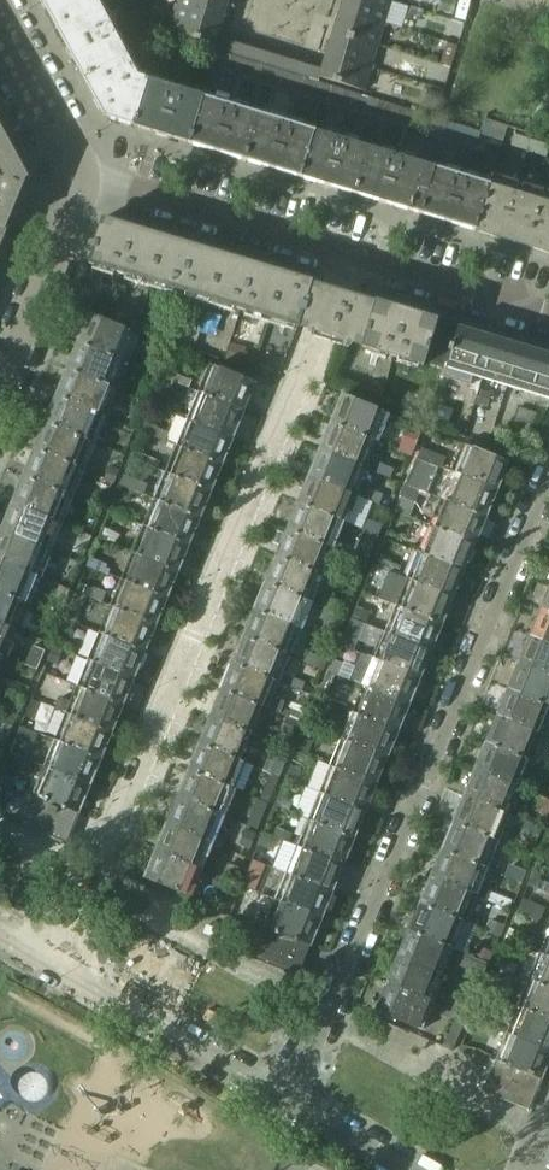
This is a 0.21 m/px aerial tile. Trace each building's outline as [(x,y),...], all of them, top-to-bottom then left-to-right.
[(56,27),(99,4),(97,0),(41,0),(56,27)] [(226,0),(180,0),(177,11),(221,23),(228,0),(226,0)] [(340,10),(384,23),(391,0),(389,0),(343,0),(340,10)] [(465,23),(472,0),(439,0),(436,10),(450,16),(450,18),(465,23)] [(99,4),(56,27),(84,79),(127,56),(99,4)] [(340,10),(333,33),(377,46),(384,23),(340,10)] [(221,23),(177,11),(170,32),(214,45),(217,34),(221,23)] [(333,33),(326,57),(370,69),(377,46),(333,33)] [(323,66),(226,37),(217,34),(214,45),(213,48),(222,50),(319,80),(320,77),(323,66)] [(450,68),(457,47),(451,45),(444,66),(450,68)] [(213,65),(221,67),(225,53),(217,51),(213,65)] [(233,55),(225,53),(221,67),(228,69),(233,55)] [(240,58),(233,55),(228,69),(236,72),(240,58)] [(138,77),(127,56),(84,79),(104,118),(135,127),(149,80),(138,77)] [(326,57),(323,66),(320,77),(363,91),(370,69),(326,57)] [(247,60),(240,58),(236,72),(243,74),(247,60)] [(254,62),(247,60),(243,74),(250,76),(254,62)] [(260,64),(254,62),(250,76),(256,78),(260,64)] [(267,66),(260,64),(256,78),(263,80),(267,66)] [(274,68),(267,66),(263,80),(270,82),(274,68)] [(281,70),(274,68),(270,82),(277,84),(281,70)] [(288,72),(281,70),(277,84),(284,86),(288,72)] [(295,75),(288,72),(284,86),(291,89),(295,75)] [(302,77),(295,75),(291,89),(298,91),(302,77)] [(309,79),(302,77),(298,91),(305,93),(309,79)] [(316,81),(309,79),(305,93),(312,95),(316,81)] [(203,97),(149,80),(135,127),(189,143),(203,97)] [(324,83),(316,81),(312,95),(319,97),(324,83)] [(330,85),(324,83),(319,97),(326,99),(330,85)] [(337,87),(330,85),(326,99),(333,101),(337,87)] [(344,90),(337,87),(333,101),(340,104),(344,90)] [(352,92),(344,90),(340,104),(347,106),(352,92)] [(359,94),(352,92),(347,106),(355,108),(359,94)] [(359,94),(355,108),(363,111),(367,97),(359,94)] [(258,113),(203,97),(189,143),(244,160),(258,113)] [(374,99),(367,97),(363,111),(370,113),(374,99)] [(374,99),(370,113),(377,115),(381,101),(374,99)] [(381,101),(377,115),(384,117),(388,103),(381,101)] [(395,105),(388,103),(384,117),(391,119),(395,105)] [(403,108),(395,105),(391,119),(398,122),(403,108)] [(410,110),(403,108),(398,122),(406,124),(410,110)] [(416,112),(410,110),(406,124),(412,126),(416,112)] [(423,114),(416,112),(412,126),(419,128),(423,115),(423,114)] [(313,130),(258,113),(244,160),(299,177),(313,130)] [(430,116),(423,114),(423,115),(419,128),(425,130),(430,116)] [(436,118),(430,116),(425,130),(432,132),(436,118)] [(444,120),(436,118),(432,132),(439,134),(444,120)] [(485,119),(480,131),(479,133),(486,136),(491,121),(485,119)] [(451,122),(444,120),(439,134),(447,137),(451,122)] [(499,123),(491,121),(486,136),(494,138),(499,123)] [(458,124),(451,122),(447,137),(454,139),(458,124)] [(508,126),(499,123),(494,138),(502,141),(508,126)] [(465,127),(458,124),(454,139),(460,141),(465,127)] [(10,144),(0,126),(0,149),(10,144)] [(472,129),(465,127),(460,141),(468,143),(472,129)] [(480,131),(472,129),(468,143),(474,145),(479,133),(480,131)] [(367,147),(313,130),(299,177),(353,193),(367,147)] [(517,150),(521,138),(514,136),(511,148),(517,150)] [(524,152),(528,140),(521,138),(517,150),(524,152)] [(531,154),(535,142),(528,140),(524,152),(531,154)] [(543,145),(535,142),(531,154),(539,156),(543,145)] [(0,149),(0,226),(6,228),(26,179),(28,178),(10,144),(0,149)] [(543,145),(539,156),(545,158),(548,147),(543,145)] [(425,164),(367,147),(353,193),(410,210),(425,164)] [(490,184),(434,167),(425,164),(410,210),(420,213),(419,214),(475,231),(490,184)] [(499,238),(515,183),(492,177),(490,184),(475,231),(499,238)] [(526,246),(542,191),(515,183),(499,238),(526,246)] [(542,191),(526,246),(548,253),(548,193),(542,191)] [(163,236),(103,218),(89,264),(149,282),(163,236)] [(223,254),(163,236),(149,282),(209,301),(223,254)] [(285,273),(223,254),(209,301),(271,319),(285,273)] [(338,297),(310,289),(312,281),(285,273),(271,319),(298,328),(298,325),(323,333),(362,345),(361,347),(362,347),(374,308),(355,303),(338,297)] [(375,302),(374,308),(362,347),(424,366),(425,361),(437,320),(376,301),(375,302)] [(90,315),(78,343),(124,362),(135,334),(90,315)] [(437,320),(425,361),(447,368),(451,353),(454,345),(458,326),(437,320)] [(516,344),(458,326),(454,345),(451,353),(447,368),(503,385),(516,344)] [(78,343),(67,370),(113,389),(124,362),(78,343)] [(224,361),(241,366),(246,347),(230,343),(224,361)] [(516,344),(503,385),(548,399),(548,354),(516,344)] [(254,383),(221,369),(210,364),(198,392),(209,397),(243,410),(254,383)] [(67,370),(56,397),(102,415),(113,389),(67,370)] [(188,388),(191,380),(180,376),(169,371),(166,379),(188,388)] [(243,410),(209,397),(198,392),(187,419),(198,424),(232,437),(243,410)] [(157,393),(153,405),(170,412),(175,400),(157,393)] [(343,395),(331,422),(378,441),(389,414),(343,395)] [(56,397),(45,424),(91,442),(102,415),(56,397)] [(518,409),(511,430),(533,438),(541,416),(518,409)] [(232,437),(198,424),(187,419),(176,445),(188,450),(221,464),(232,437)] [(331,422),(320,449),(366,468),(378,441),(331,422)] [(423,428),(409,422),(402,440),(398,449),(412,455),(423,428)] [(162,440),(166,432),(158,429),(145,423),(142,431),(162,440)] [(45,424),(35,450),(80,468),(91,442),(45,424)] [(507,463),(475,449),(462,444),(451,471),(464,477),(496,490),(507,463)] [(221,464),(188,450),(176,445),(165,472),(176,477),(210,491),(221,464)] [(320,449),(310,475),(356,494),(366,468),(320,449)] [(35,450),(23,477),(69,496),(80,468),(35,450)] [(443,468),(446,461),(420,450),(417,457),(431,463),(439,466),(443,468)] [(155,468),(158,461),(147,457),(134,451),(131,458),(155,468)] [(417,457),(406,485),(420,490),(428,494),(439,466),(431,463),(417,457)] [(377,464),(374,471),(386,476),(389,469),(377,464)] [(108,465),(103,478),(113,482),(118,469),(108,465)] [(496,490),(464,477),(451,471),(440,498),(453,504),(485,517),(496,490)] [(210,491),(176,477),(165,472),(154,499),(166,503),(199,517),(210,491)] [(310,475),(299,502),(345,521),(356,494),(310,475)] [(23,477),(13,504),(58,522),(69,496),(23,477)] [(145,495),(148,487),(136,483),(123,478),(120,485),(145,495)] [(412,509),(420,490),(406,485),(395,511),(409,516),(412,509)] [(367,488),(363,497),(376,503),(380,493),(367,488)] [(97,492),(92,505),(102,509),(107,496),(97,492)] [(485,517),(453,504),(440,498),(429,525),(442,530),(474,543),(485,517)] [(199,517),(166,503),(154,499),(143,526),(155,530),(188,544),(199,517)] [(299,502),(288,529),(334,548),(345,521),(299,502)] [(13,504),(1,531),(47,550),(58,522),(13,504)] [(125,510),(122,517),(134,522),(137,514),(125,510)] [(382,528),(368,522),(355,517),(352,524),(379,535),(382,528)] [(474,543),(442,530),(429,525),(418,551),(431,557),(463,570),(474,543)] [(188,544),(155,530),(143,526),(132,552),(144,557),(177,571),(188,544)] [(288,529),(276,556),(322,575),(334,548),(288,529)] [(0,534),(0,561),(36,576),(47,550),(1,531),(0,534)] [(355,552),(343,547),(341,551),(367,562),(371,553),(357,548),(356,549),(355,552)] [(463,570),(431,557),(418,551),(407,578),(420,584),(452,597),(463,570)] [(177,571),(144,557),(132,552),(121,580),(132,585),(166,598),(177,571)] [(399,575),(403,566),(377,555),(373,564),(399,575)] [(276,556),(266,583),(311,602),(322,575),(276,556)] [(106,568),(107,565),(90,558),(87,566),(108,575),(110,570),(106,568)] [(25,603),(36,576),(0,561),(0,593),(25,603)] [(333,571),(330,578),(342,584),(345,576),(333,571)] [(452,597),(420,584),(407,578),(396,606),(409,611),(441,624),(452,597)] [(166,598),(132,585),(121,580),(110,606),(122,611),(155,625),(166,598)] [(266,583),(255,610),(300,629),(311,602),(266,583)] [(79,584),(76,592),(86,596),(89,598),(92,589),(79,584)] [(93,590),(89,598),(101,603),(104,594),(93,590)] [(76,592),(65,620),(75,623),(86,596),(76,592)] [(14,630),(25,603),(0,593),(0,624),(14,630)] [(322,598),(319,605),(332,610),(334,603),(322,598)] [(155,625),(122,611),(110,606),(99,633),(111,638),(144,652),(155,625)] [(441,624),(409,611),(396,606),(385,632),(398,638),(430,651),(441,624)] [(324,608),(320,617),(327,620),(331,611),(324,608)] [(531,634),(548,642),(548,612),(541,609),(531,634)] [(255,610),(244,637),(289,656),(300,629),(255,610)] [(327,620),(321,636),(335,641),(345,617),(331,611),(327,620)] [(353,651),(365,624),(351,618),(340,645),(353,651)] [(3,657),(14,630),(0,624),(0,656),(3,657)] [(430,651),(398,638),(385,632),(374,659),(387,665),(419,678),(430,651)] [(144,652),(111,638),(99,633),(88,660),(100,665),(133,678),(144,652)] [(519,662),(548,674),(548,642),(531,634),(519,662)] [(244,637),(233,664),(278,683),(289,656),(244,637)] [(33,645),(24,665),(36,670),(44,650),(33,645)] [(334,659),(329,672),(335,674),(338,675),(343,662),(334,659)] [(419,678),(387,665),(374,659),(363,686),(376,691),(408,705),(419,678)] [(133,678),(100,665),(88,660),(77,687),(122,705),(133,678)] [(508,688),(548,706),(548,674),(519,662),(508,688)] [(233,664),(222,690),(267,709),(278,683),(233,664)] [(329,672),(322,690),(327,692),(335,674),(329,672)] [(289,677),(286,686),(298,691),(302,683),(289,677)] [(408,705),(376,691),(363,686),(352,713),(365,718),(397,732),(408,705)] [(111,732),(122,705),(77,687),(71,702),(66,714),(111,732)] [(497,716),(543,735),(548,720),(548,706),(508,688),(497,716)] [(222,690),(211,717),(256,736),(267,709),(222,690)] [(66,714),(71,702),(61,698),(57,710),(66,714)] [(32,700),(25,717),(35,720),(42,704),(32,700)] [(291,708),(290,710),(287,718),(301,723),(305,714),(291,708)] [(397,732),(365,718),(352,713),(341,740),(354,745),(386,758),(397,732)] [(100,759),(111,732),(66,714),(55,740),(67,745),(100,759)] [(497,716),(486,742),(532,761),(543,735),(497,716)] [(211,717),(200,744),(245,763),(256,736),(211,717)] [(33,746),(38,734),(33,731),(21,726),(16,738),(33,746)] [(100,759),(67,745),(55,740),(44,767),(56,772),(89,785),(100,759)] [(386,758),(354,745),(341,740),(330,766),(343,772),(375,785),(386,758)] [(486,742),(475,769),(521,788),(532,761),(486,742)] [(200,744),(188,771),(234,790),(245,763),(200,744)] [(271,750),(264,769),(279,775),(286,756),(271,750)] [(285,779),(299,785),(304,787),(310,773),(291,765),(285,779)] [(375,785),(343,772),(330,766),(319,793),(332,798),(364,812),(375,785)] [(89,785),(56,772),(44,767),(33,794),(45,799),(78,813),(89,785)] [(475,769),(464,796),(510,815),(521,788),(475,769)] [(188,771),(178,797),(223,816),(234,790),(188,771)] [(279,777),(271,773),(270,773),(259,800),(268,804),(279,777)] [(9,789),(10,789),(14,779),(2,774),(0,778),(0,785),(9,789)] [(364,812),(332,798),(319,793),(308,820),(321,826),(353,839),(364,812)] [(78,813),(45,799),(33,794),(20,824),(66,843),(78,813)] [(464,796),(453,823),(499,842),(510,815),(464,796)] [(542,796),(541,796),(535,811),(548,817),(548,799),(542,796)] [(217,831),(223,816),(178,797),(167,824),(212,843),(217,831)] [(288,812),(291,804),(277,798),(274,807),(288,812)] [(256,799),(246,825),(257,830),(268,804),(259,800),(256,799)] [(353,839),(321,826),(308,820),(297,846),(342,865),(353,839)] [(453,823),(442,850),(488,869),(499,842),(453,823)] [(201,870),(212,843),(167,824),(156,851),(201,870)] [(245,830),(238,847),(248,851),(255,834),(245,830)] [(228,836),(217,831),(212,843),(223,847),(228,836)] [(271,858),(278,836),(264,831),(257,853),(271,858)] [(331,892),(342,865),(297,846),(290,864),(286,873),(331,892)] [(442,850),(432,876),(477,894),(488,869),(442,850)] [(145,878),(179,892),(190,896),(201,870),(156,851),(145,878)] [(255,882),(262,863),(252,859),(244,878),(255,882)] [(320,919),(331,892),(286,873),(275,900),(288,906),(320,919)] [(432,876),(421,902),(466,921),(477,894),(432,876)] [(541,890),(548,894),(548,885),(544,883),(541,890)] [(252,891),(247,889),(244,887),(238,901),(247,904),(252,891)] [(511,901),(501,897),(488,891),(486,898),(498,903),(509,907),(511,901)] [(320,919),(288,906),(275,900),(264,927),(277,932),(309,945),(320,919)] [(531,901),(526,914),(538,920),(544,906),(531,901)] [(458,940),(466,921),(421,902),(409,930),(455,948),(464,952),(467,944),(458,940)] [(309,945),(277,932),(264,927),(251,957),(297,976),(309,945)] [(540,952),(548,955),(548,929),(540,952)] [(409,930),(399,956),(444,975),(455,948),(409,930)] [(531,948),(534,941),(522,936),(509,931),(506,937),(519,943),(531,948)] [(478,947),(475,955),(489,961),(492,953),(478,947)] [(540,952),(528,979),(548,987),(548,955),(540,952)] [(399,956),(387,983),(433,1002),(444,975),(399,956)] [(469,957),(464,969),(481,978),(487,964),(469,957)] [(516,974),(518,966),(498,958),(495,965),(516,974)] [(528,979),(517,1005),(531,1011),(548,1018),(548,987),(528,979)] [(439,1007),(432,1004),(433,1002),(387,983),(376,1011),(422,1029),(420,1034),(437,1042),(440,1034),(430,1031),(439,1007)] [(500,990),(497,997),(509,1002),(512,995),(500,990)] [(471,1008),(457,1003),(444,998),(441,1005),(467,1016),(471,1008)] [(467,1016),(441,1005),(438,1013),(451,1018),(464,1024),(467,1016)] [(531,1011),(517,1005),(506,1032),(520,1038),(548,1050),(548,1018),(531,1011)] [(473,1018),(480,1021),(485,1023),(488,1017),(476,1011),(473,1018)] [(495,1037),(498,1029),(485,1023),(480,1021),(477,1030),(495,1037)] [(520,1038),(506,1032),(495,1059),(508,1065),(541,1078),(548,1058),(548,1050),(520,1038)] [(541,1078),(508,1065),(495,1059),(482,1091),(528,1109),(541,1078)]
